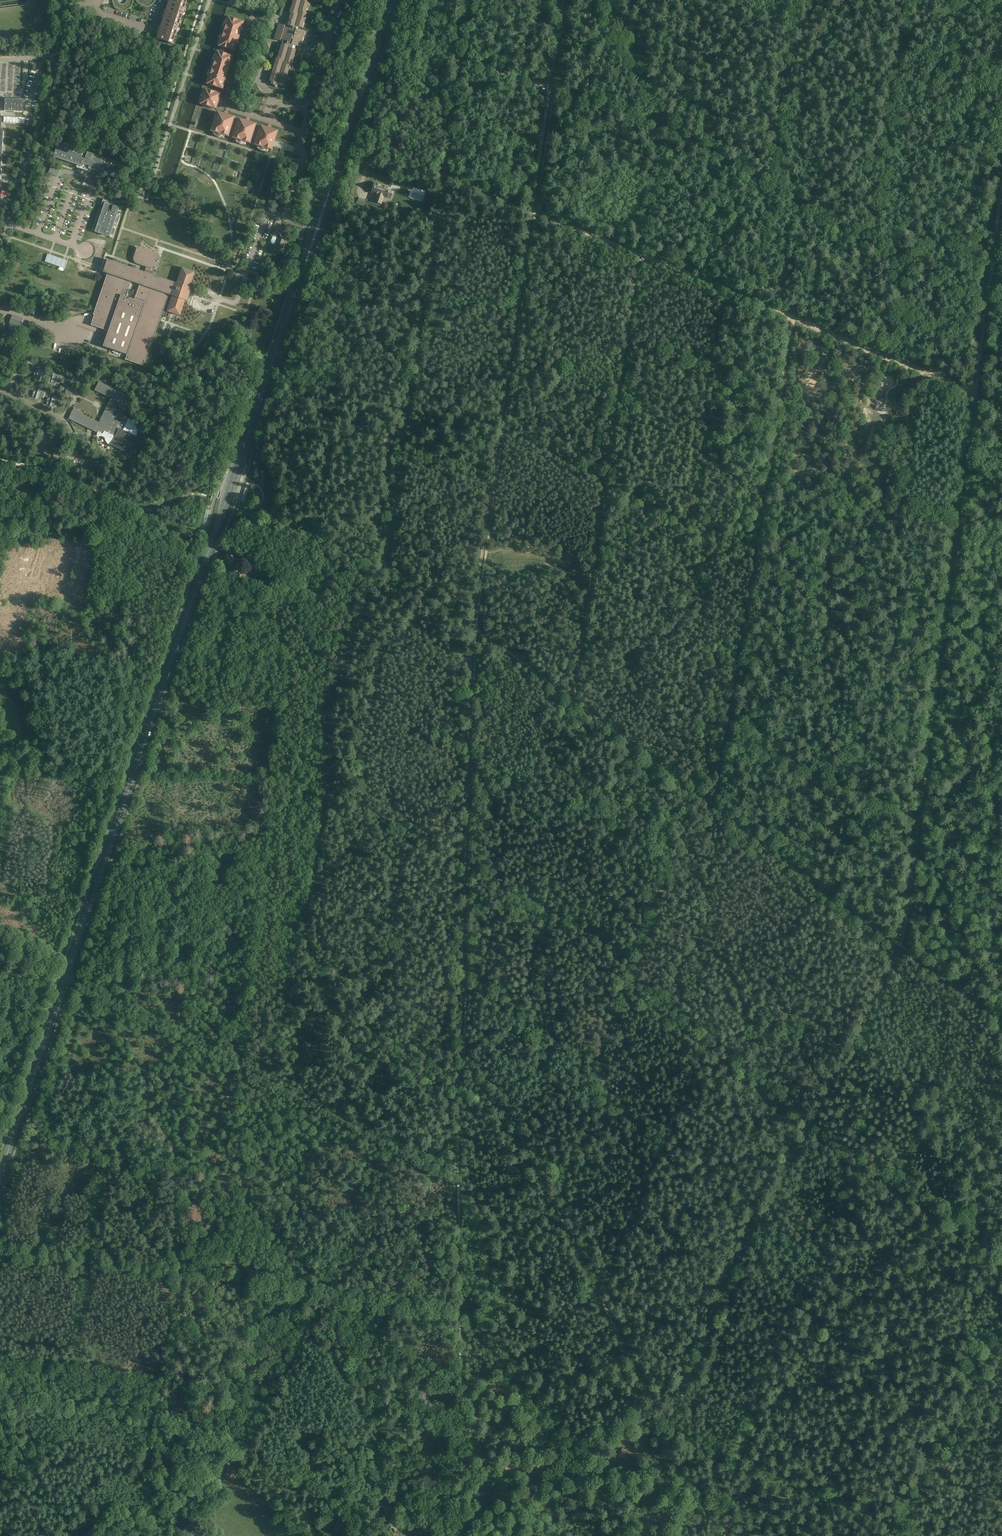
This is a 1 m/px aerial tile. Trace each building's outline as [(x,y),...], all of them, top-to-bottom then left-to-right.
[(113,2),(113,3),(114,5),(116,7),(118,9),(121,10),(123,10),(126,10),(128,9),(130,7),(132,5),(132,2),(133,0),(127,0),(127,1),(127,2),(126,3),(125,4),(124,4),(123,4),(123,5),(122,5),(121,4),(120,4),(119,3),(118,2),(118,1),(113,2)] [(166,3),(169,4),(167,10),(164,9),(161,19),(164,20),(162,26),(159,25),(155,36),(158,37),(158,39),(174,45),(174,44),(172,43),(172,41),(174,41),(177,30),(176,30),(177,28),(179,29),(180,28),(177,27),(178,25),(179,25),(183,14),(181,14),(182,12),(184,13),(185,12),(182,11),(183,9),(184,9),(187,0),(167,0),(166,3)] [(280,89),(286,90),(285,93),(293,96),(296,87),(287,84),(287,87),(278,85),(284,86),(285,81),(286,82),(288,75),(287,75),(290,65),(291,66),(294,55),(295,51),(296,50),(295,50),(296,46),(300,47),(304,31),(301,30),(303,23),(304,23),(306,16),(305,16),(306,13),(305,13),(308,3),(306,2),(307,0),(306,0),(293,0),(289,13),(290,13),(290,15),(288,14),(286,20),(289,20),(288,25),(291,26),(290,29),(285,27),(285,25),(278,24),(274,39),(280,41),(281,40),(283,40),(277,58),(276,58),(273,70),(270,81),(272,82),(271,84),(275,86),(275,87),(276,87),(277,87),(277,88),(279,88),(280,89)] [(221,41),(219,46),(234,51),(236,45),(237,45),(238,43),(237,43),(241,31),(242,31),(243,29),(242,28),(244,22),(228,17),(227,22),(228,23),(227,25),(225,24),(224,25),(227,26),(226,28),(225,27),(222,36),(223,37),(223,39),(220,38),(220,39),(222,40),(222,42),(221,41)] [(209,79),(207,84),(222,89),(225,82),(226,82),(226,80),(225,79),(230,66),(231,66),(231,64),(230,63),(233,56),(217,52),(216,57),(217,57),(216,60),(214,59),(213,60),(216,61),(215,63),(214,63),(211,73),(212,73),(211,76),(208,75),(208,76),(211,77),(210,79),(209,79)] [(202,99),(201,104),(216,109),(218,103),(219,103),(220,101),(219,100),(221,94),(205,89),(204,94),(205,94),(204,97),(202,96),(202,97),(204,97),(204,100),(202,99)] [(22,112),(23,99),(5,98),(4,111),(22,112)] [(218,112),(212,131),(217,133),(218,131),(220,132),(219,135),(220,135),(221,132),(223,133),(223,135),(228,136),(234,117),(227,115),(228,114),(225,113),(225,114),(218,112)] [(239,119),(233,138),(239,140),(239,138),(242,139),(241,142),(242,142),(243,139),(245,140),(244,141),(250,143),(256,124),(249,122),(249,121),(247,120),(246,121),(239,119)] [(261,126),(255,145),(260,146),(261,145),(263,146),(262,148),(263,149),(264,146),(267,147),(266,148),(272,150),(278,131),(271,129),(271,128),(268,127),(268,128),(261,126)] [(118,178),(123,164),(59,142),(54,157),(83,167),(84,163),(90,165),(89,169),(118,178)] [(52,164),(51,165),(48,174),(51,175),(56,176),(58,169),(59,167),(52,164)] [(374,183),(371,192),(377,194),(375,201),(381,203),(384,196),(391,198),(393,192),(390,191),(390,188),(374,183)] [(409,191),(407,199),(420,202),(422,192),(411,189),(411,188),(400,185),(399,188),(409,191)] [(118,223),(120,217),(117,216),(120,206),(114,204),(114,205),(105,202),(102,211),(99,210),(97,216),(100,217),(98,223),(95,222),(93,228),(96,229),(95,231),(110,236),(111,234),(114,235),(116,229),(113,228),(115,222),(118,223)] [(286,241),(277,238),(274,249),(269,248),(266,258),(272,260),(276,248),(283,250),(286,241)] [(109,273),(96,313),(94,313),(95,314),(92,324),(109,330),(104,346),(128,354),(126,359),(144,365),(145,360),(146,360),(147,359),(146,359),(168,294),(173,295),(168,311),(181,315),(186,300),(187,300),(192,287),(190,287),(195,272),(183,267),(177,282),(153,274),(155,269),(157,270),(160,260),(161,258),(161,257),(160,255),(159,254),(158,253),(157,253),(154,254),(139,249),(139,251),(136,252),(135,256),(134,258),(135,260),(135,261),(137,263),(138,264),(147,267),(145,271),(114,260),(111,269),(108,268),(107,272),(109,273)] [(65,260),(63,259),(51,255),(49,254),(48,254),(45,261),(64,268),(66,260),(65,260)] [(9,323),(10,324),(20,327),(21,328),(24,319),(13,315),(9,323)] [(20,327),(10,324),(8,331),(6,336),(15,339),(20,327)] [(36,370),(33,377),(40,379),(41,376),(45,377),(47,371),(39,368),(38,371),(36,370)] [(50,377),(48,384),(55,386),(56,383),(59,384),(60,383),(61,382),(60,381),(61,378),(53,375),(53,378),(50,377)] [(75,407),(69,418),(103,434),(102,436),(106,438),(106,439),(107,441),(108,443),(110,444),(111,445),(111,446),(112,444),(122,449),(121,451),(122,451),(122,450),(133,454),(132,454),(140,438),(141,438),(136,436),(136,435),(137,431),(137,428),(136,426),(134,424),(133,422),(131,420),(129,419),(129,418),(128,421),(118,417),(129,395),(99,381),(95,390),(111,398),(100,422),(82,414),(83,412),(75,407)] [(65,383),(63,389),(66,390),(65,394),(67,394),(67,395),(68,396),(68,395),(72,396),(74,388),(72,387),(72,385),(65,383)] [(33,394),(32,397),(40,400),(41,397),(44,398),(46,391),(39,388),(38,392),(34,390),(34,392),(33,392),(33,393),(33,394)] [(48,401),(47,404),(55,407),(55,404),(58,405),(60,398),(53,396),(52,399),(49,398),(48,399),(47,401),(48,401)] [(237,556),(228,553),(225,563),(235,566),(233,570),(240,572),(243,563),(236,561),(237,556)] [(620,1450),(618,1456),(627,1460),(628,1457),(625,1456),(626,1453),(625,1453),(626,1449),(622,1448),(621,1451),(620,1450)] [(233,1459),(228,1457),(227,1457),(224,1462),(226,1463),(230,1465),(233,1459)] [(229,1470),(227,1475),(231,1477),(233,1472),(237,1474),(238,1470),(229,1466),(227,1469),(229,1470)] [(181,1519),(177,1522),(180,1526),(181,1525),(186,1530),(193,1523),(188,1518),(184,1522),(181,1519)] [(337,1520),(333,1528),(339,1531),(343,1524),(337,1520)] [(400,1521),(398,1526),(403,1528),(402,1531),(408,1533),(410,1529),(411,1530),(412,1526),(400,1521)]
